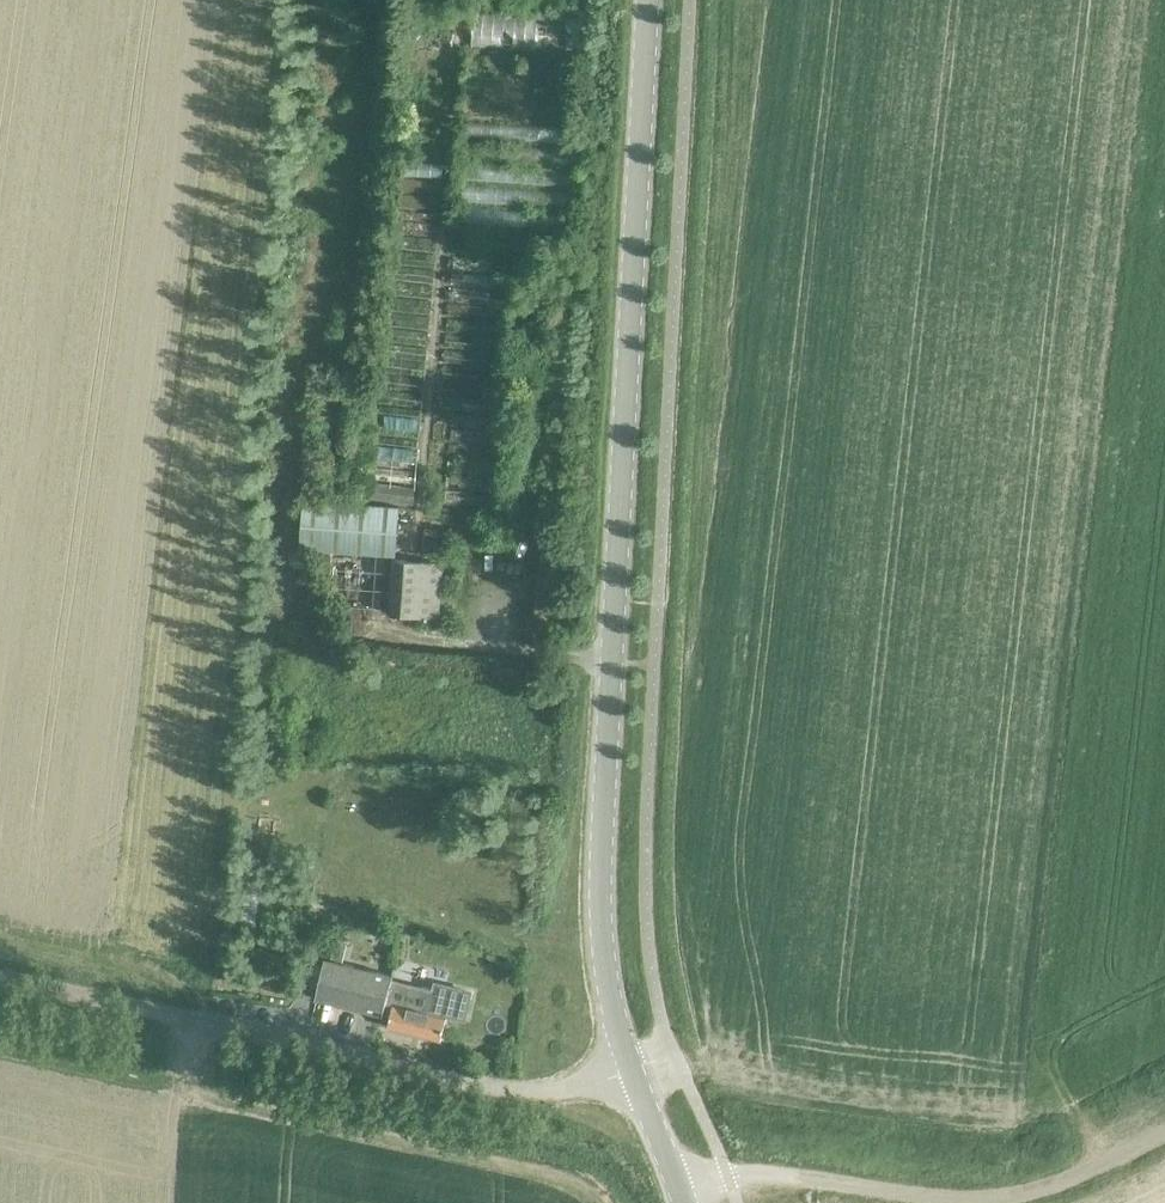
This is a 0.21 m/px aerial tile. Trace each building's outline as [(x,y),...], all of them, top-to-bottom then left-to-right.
[(587,13),(477,5),(474,43),(584,51),(587,13)] [(455,29),(405,26),(404,40),(454,43),(455,29)] [(594,129),(466,121),(465,135),(593,143),(594,129)] [(593,148),(464,139),(463,155),(591,164),(593,148)] [(443,159),(392,156),(391,170),(442,173),(443,159)] [(590,167),(462,158),(461,175),(589,183),(590,167)] [(587,212),(459,204),(459,220),(587,228),(587,212)] [(367,486),(365,503),(412,507),(414,491),(367,486)] [(300,548),(396,555),(399,507),(303,500),(300,548)] [(395,560),(390,614),(439,618),(442,563),(395,560)] [(328,960),(317,998),(343,1005),(383,1016),(385,1008),(393,978),(393,977),(353,966),(342,964),(328,960)] [(393,978),(385,1008),(392,1010),(388,1028),(439,1041),(446,1014),(463,1019),(471,988),(432,979),(430,987),(393,978)]
